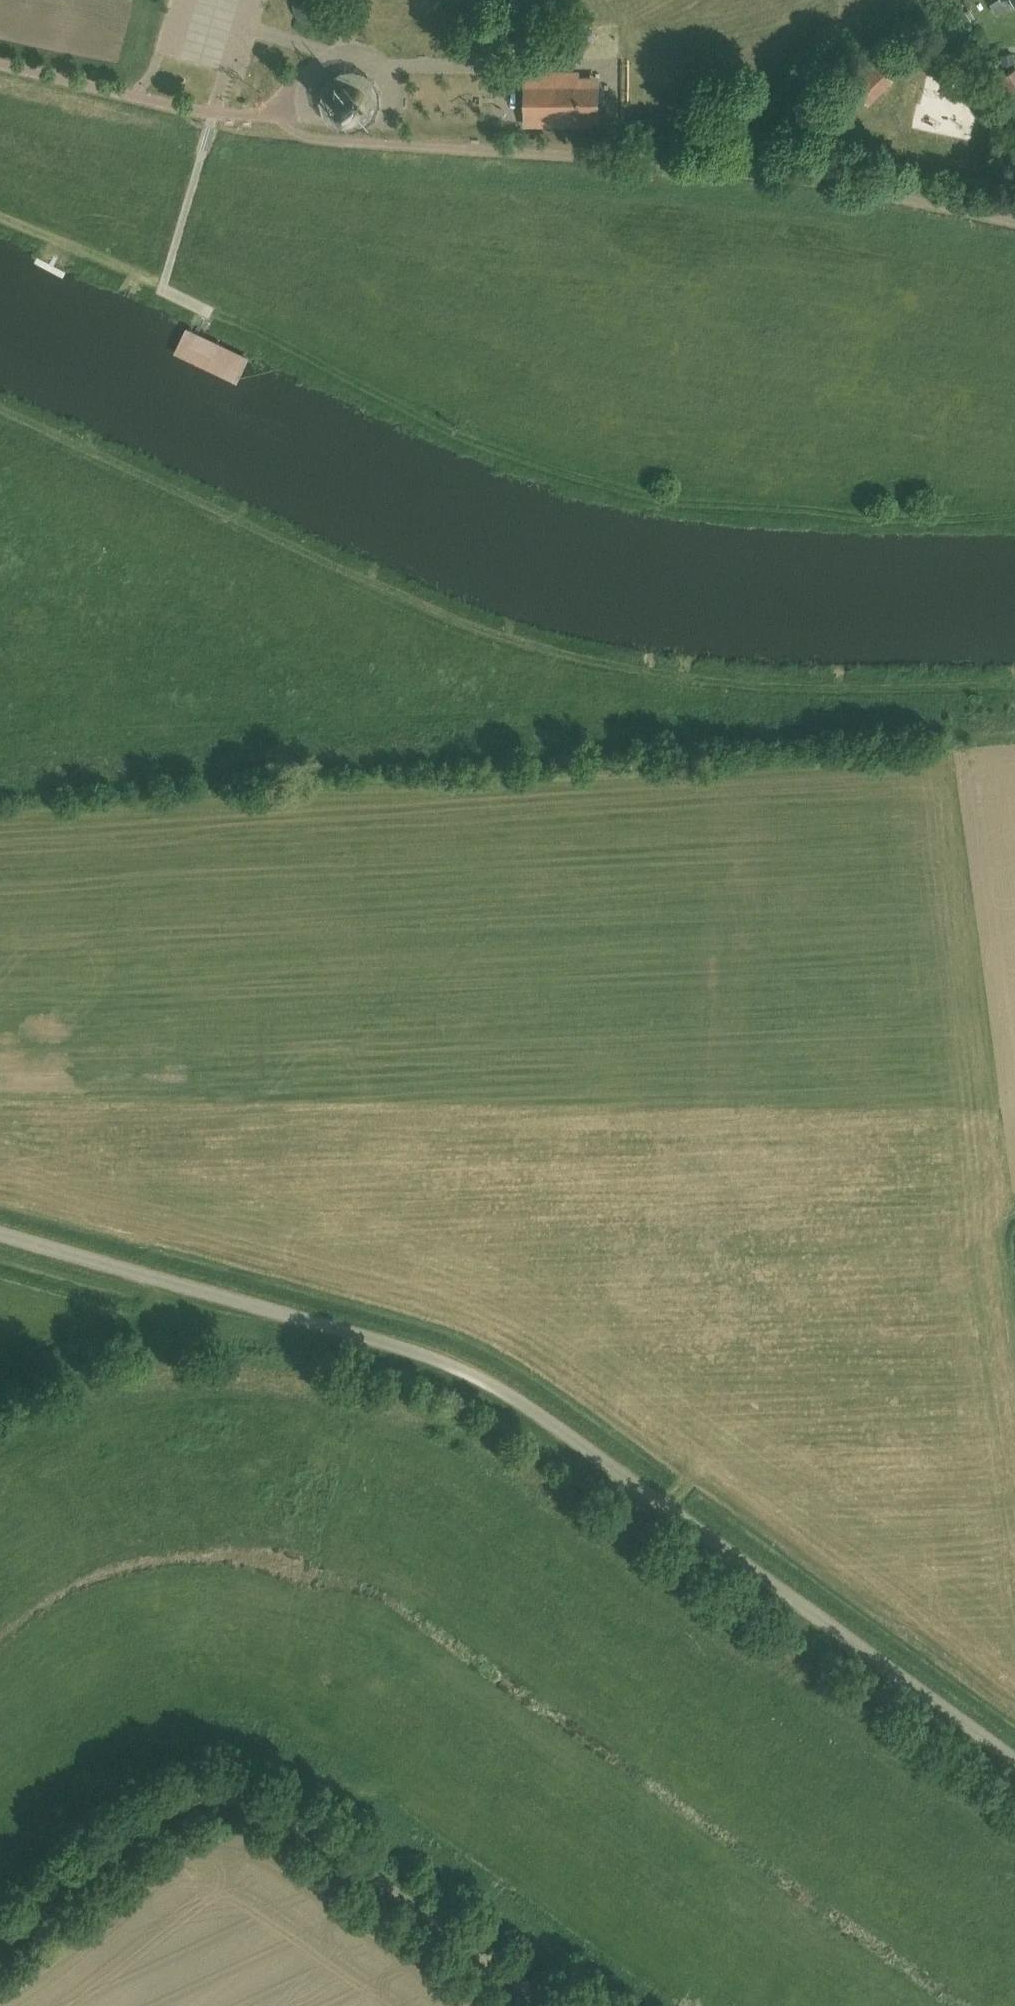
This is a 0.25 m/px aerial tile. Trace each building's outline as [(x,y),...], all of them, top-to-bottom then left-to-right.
[(880,65),(857,90),(871,103),(894,79),(880,65)] [(580,73),(525,73),(525,123),(599,123),(600,83),(579,83),(580,73)] [(254,368),(195,340),(180,367),(240,396),(254,368)]
